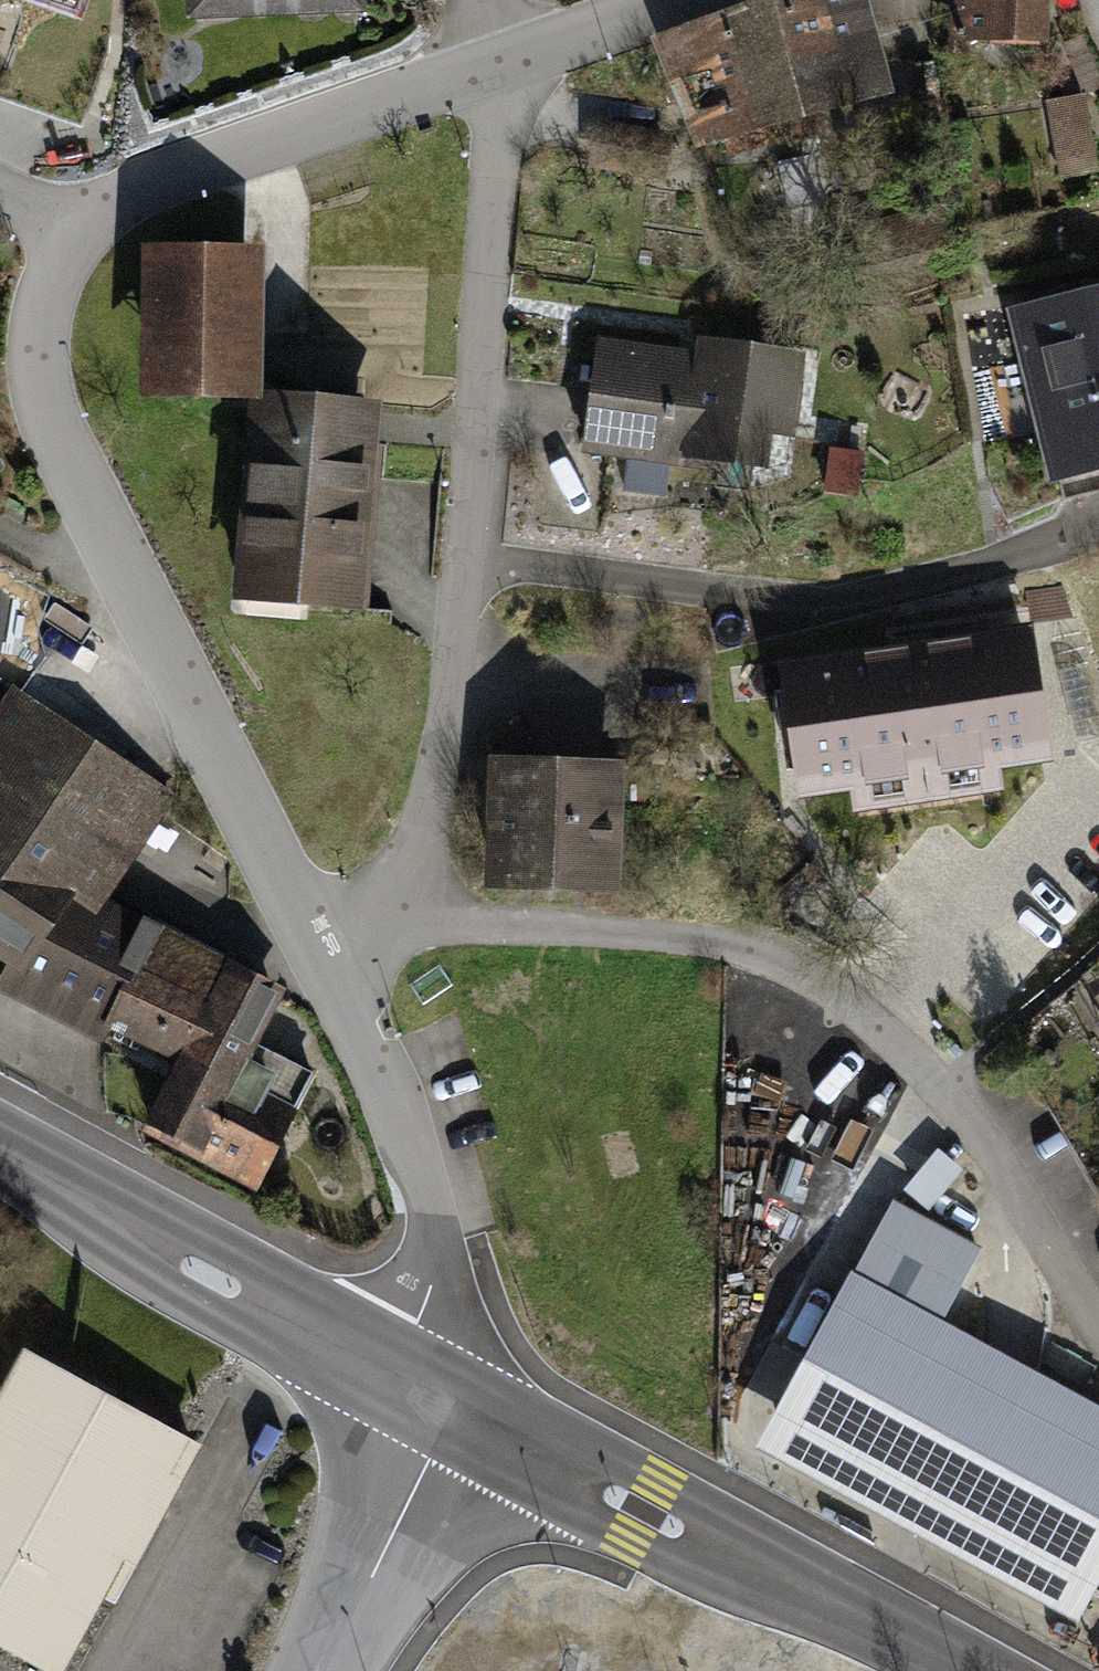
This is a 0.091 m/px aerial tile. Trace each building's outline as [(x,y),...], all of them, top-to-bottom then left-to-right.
[(761,1),(783,65),(864,42),(852,0),(764,0),(761,1)] [(955,37),(1039,40),(1040,0),(956,0),(955,37)] [(783,65),(761,1),(707,19),(667,38),(708,137),(769,119),(773,135),(811,125),(806,109),(877,90),(864,42),(783,65)] [(1080,128),(1077,101),(1049,105),(1054,132),(1080,128)] [(242,255),(164,254),(162,388),(241,389),(242,255)] [(1074,296),(1098,397),(1098,290),(1074,296)] [(1016,310),(1047,442),(1098,429),(1098,397),(1074,296),(1016,310)] [(717,360),(599,344),(585,443),(719,462),(726,414),(787,423),(795,360),(719,349),(717,360)] [(319,407),(259,402),(245,574),(304,579),(303,593),(354,597),(367,442),(316,438),(319,407)] [(1047,442),(1062,502),(1098,493),(1098,429),(1047,442)] [(855,494),(860,452),(832,449),(827,490),(855,494)] [(1037,623),(780,662),(801,801),(854,793),(857,814),(1009,791),(1007,774),(1059,766),(1037,623)] [(68,886),(135,786),(0,698),(0,844),(65,889),(68,886)] [(651,768),(501,763),(501,767),(489,766),(488,780),(500,780),(497,879),(608,884),(610,808),(649,809),(651,768)] [(155,932),(68,886),(65,889),(0,844),(0,966),(6,970),(27,980),(22,989),(106,1031),(116,1009),(155,932)] [(155,932),(116,1009),(193,1048),(233,1068),(246,1042),(272,992),(155,932)] [(157,1118),(257,1169),(283,1117),(289,1120),(312,1076),(246,1042),(233,1068),(193,1048),(157,1118)] [(955,1171),(936,1156),(911,1186),(929,1202),(955,1171)] [(977,1248),(894,1204),(856,1275),(938,1319),(977,1248)] [(841,1303),(778,1419),(1088,1587),(1098,1567),(1098,1443),(841,1303)] [(0,1395),(0,1644),(50,1670),(61,1670),(188,1437),(25,1349),(0,1395)] [(1006,1593),(1016,1569),(958,1544),(948,1568),(1006,1593)]
